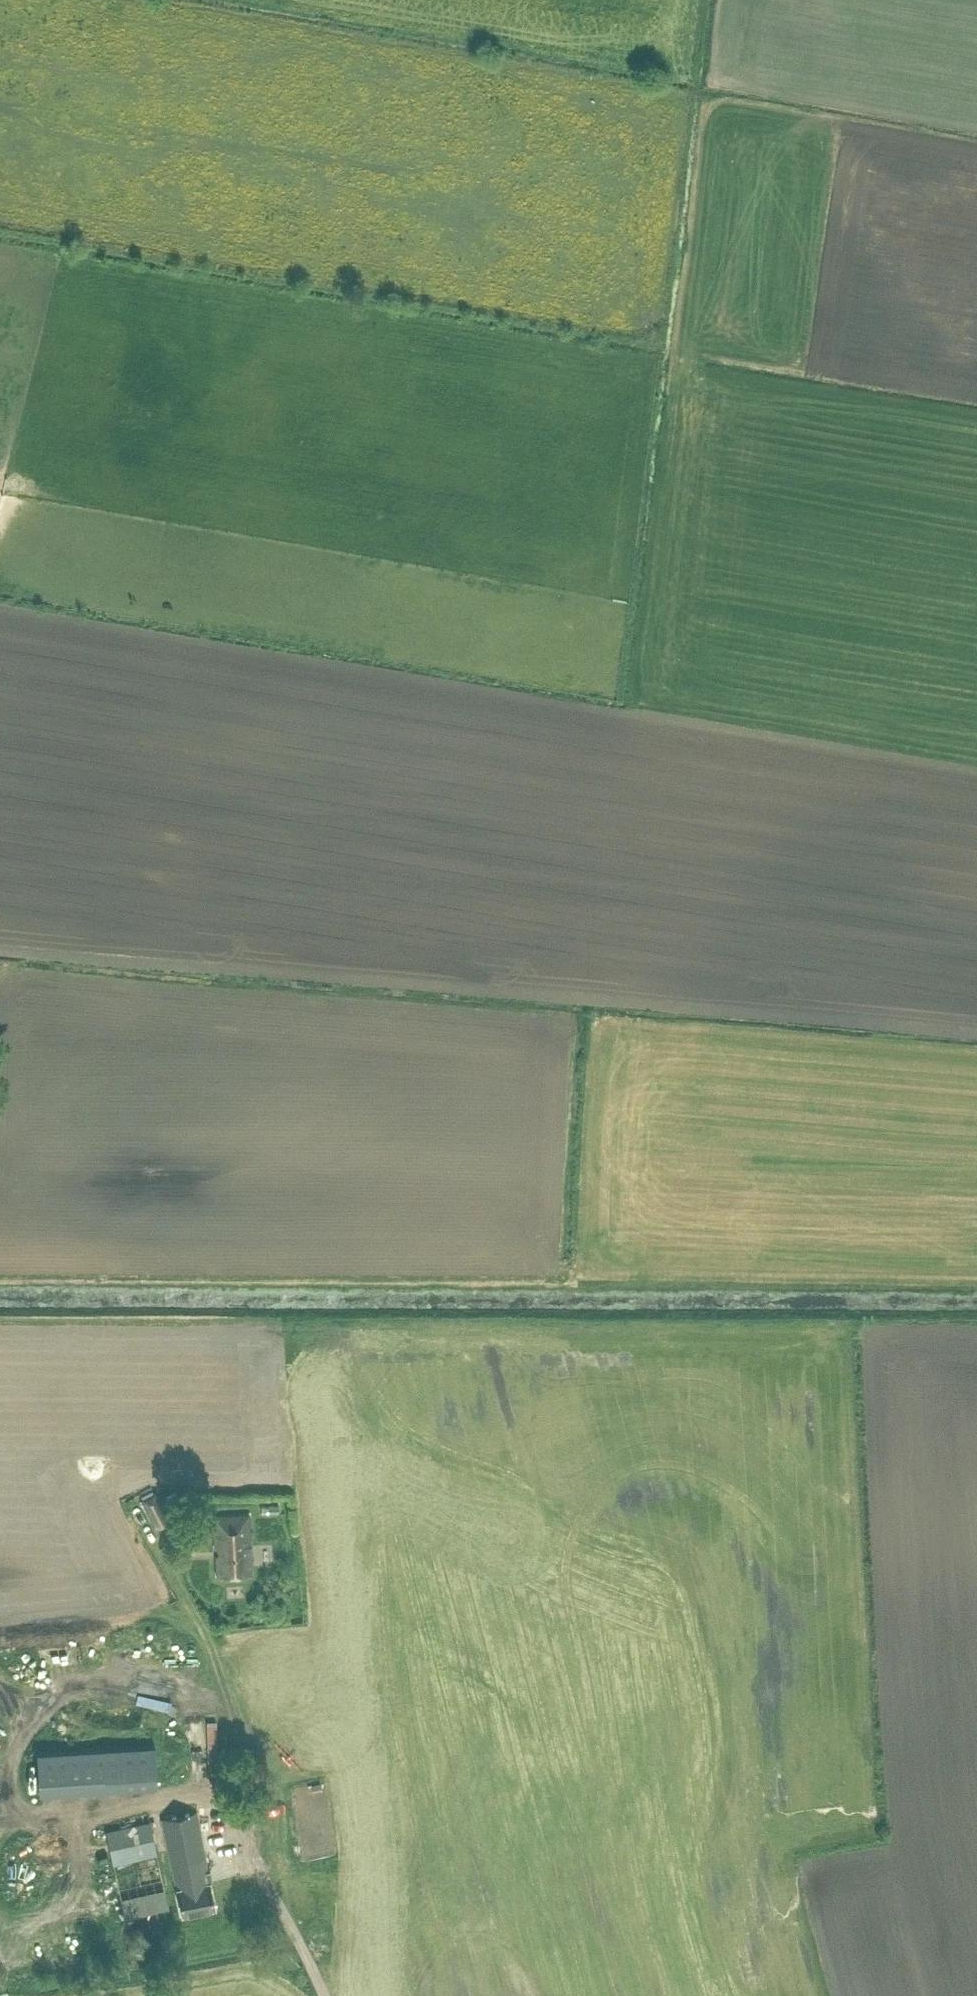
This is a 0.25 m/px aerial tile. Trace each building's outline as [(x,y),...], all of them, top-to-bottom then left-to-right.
[(170,1519),(155,1489),(140,1498),(154,1527),(170,1519)] [(215,1574),(249,1574),(247,1515),(213,1515),(215,1574)] [(214,1879),(212,1869),(207,1869),(196,1811),(161,1818),(172,1876),(174,1876),(181,1913),(214,1907),(209,1880),(214,1879)]
